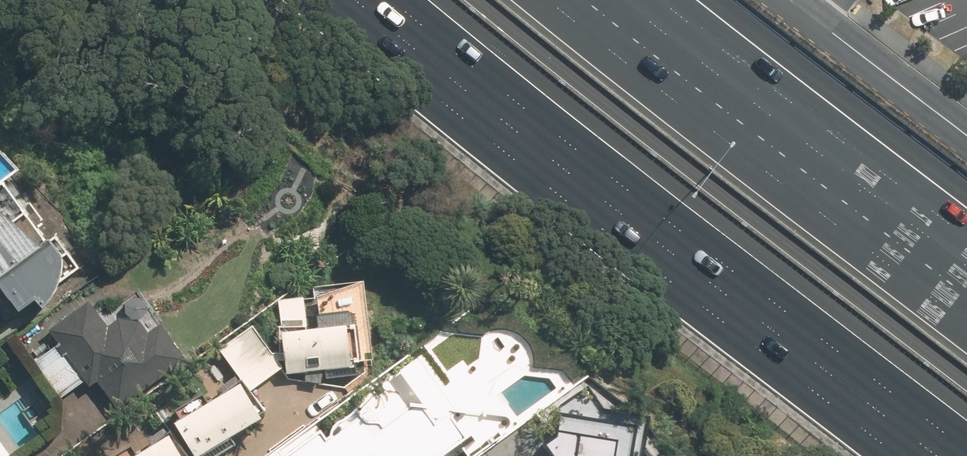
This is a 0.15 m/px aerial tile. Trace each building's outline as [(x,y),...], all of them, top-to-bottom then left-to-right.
[(0,184),(0,281),(20,309),(36,297),(44,308),(48,304),(55,293),(61,281),(64,270),(65,257),(52,240),(49,242),(5,181),(0,184)] [(286,354),(287,377),(306,376),(306,381),(321,382),(322,374),(358,372),(357,361),(367,360),(361,283),(311,287),(312,299),(278,301),(282,355),(286,354)] [(162,325),(138,292),(103,317),(91,300),(50,330),(60,344),(36,362),(61,396),(85,379),(90,386),(97,381),(118,410),(187,359),(162,325)] [(252,326),(221,349),(252,391),(283,368),(252,326)] [(247,385),(181,423),(200,455),(266,418),(247,385)] [(654,414),(599,407),(584,386),(569,397),(576,406),(557,419),(565,429),(545,443),(552,451),(545,455),(643,455),(654,414)] [(429,407),(416,405),(390,424),(371,422),(362,408),(333,428),(337,434),(329,439),(324,431),(289,455),(445,455),(470,438),(453,414),(440,422),(429,407)] [(139,455),(186,455),(174,435),(139,455)] [(279,447),(267,455),(286,455),(279,447)]
